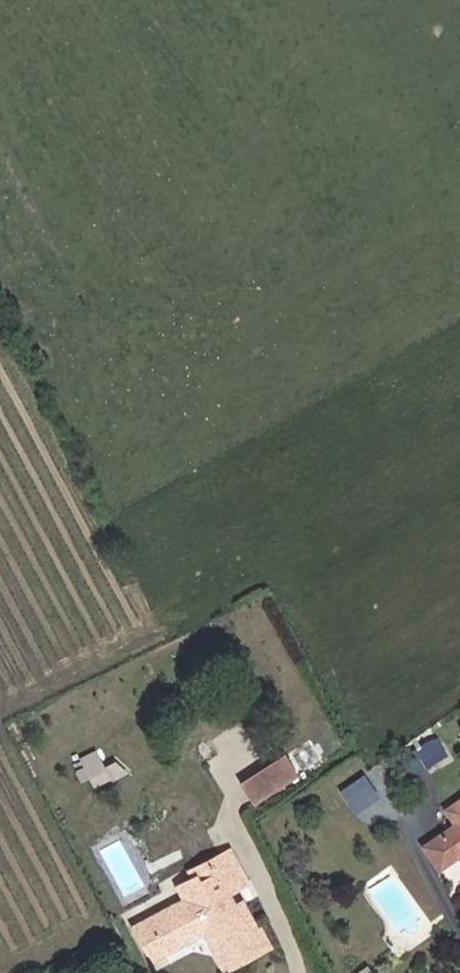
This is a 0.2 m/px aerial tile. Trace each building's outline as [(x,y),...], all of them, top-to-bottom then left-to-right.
[(426,740),(406,753),(421,776),(441,763),(431,747),(426,740)] [(447,758),(437,742),(431,747),(441,763),(447,758)] [(90,785),(111,778),(102,749),(80,756),(90,785)] [(240,781),(256,803),(299,772),(283,750),(240,781)] [(368,773),(343,789),(358,811),(382,795),(368,773)] [(432,847),(446,868),(459,858),(459,827),(432,847)] [(217,897),(248,882),(233,852),(194,873),(197,878),(200,885),(209,881),(217,897)] [(225,971),(261,951),(241,911),(222,920),(216,906),(221,904),(217,897),(209,881),(200,885),(197,878),(178,887),(187,906),(143,928),(160,962),(206,938),(225,971)] [(358,960),(341,972),(342,972),(367,972),(358,960)]
